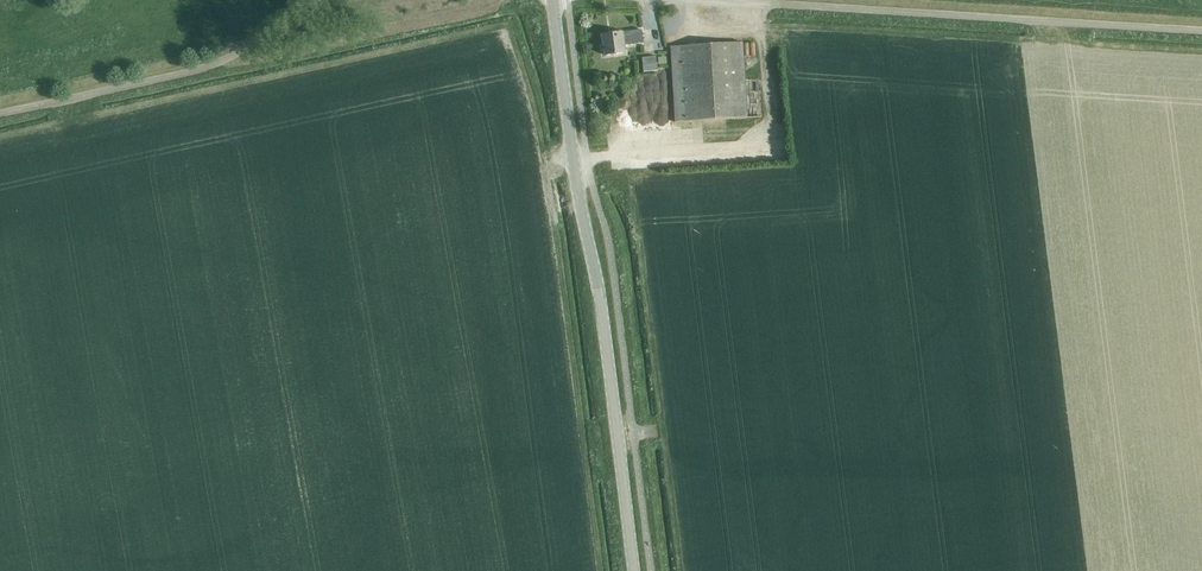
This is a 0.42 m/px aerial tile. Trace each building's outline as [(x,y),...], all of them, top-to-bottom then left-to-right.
[(625,46),(644,43),(642,29),(621,32),(621,31),(614,31),(614,33),(602,34),(604,46),(602,46),(603,54),(605,53),(605,55),(626,53),(625,46)] [(676,122),(748,118),(744,43),(671,47),(676,122)] [(642,58),(644,72),(658,71),(656,57),(642,58)]
